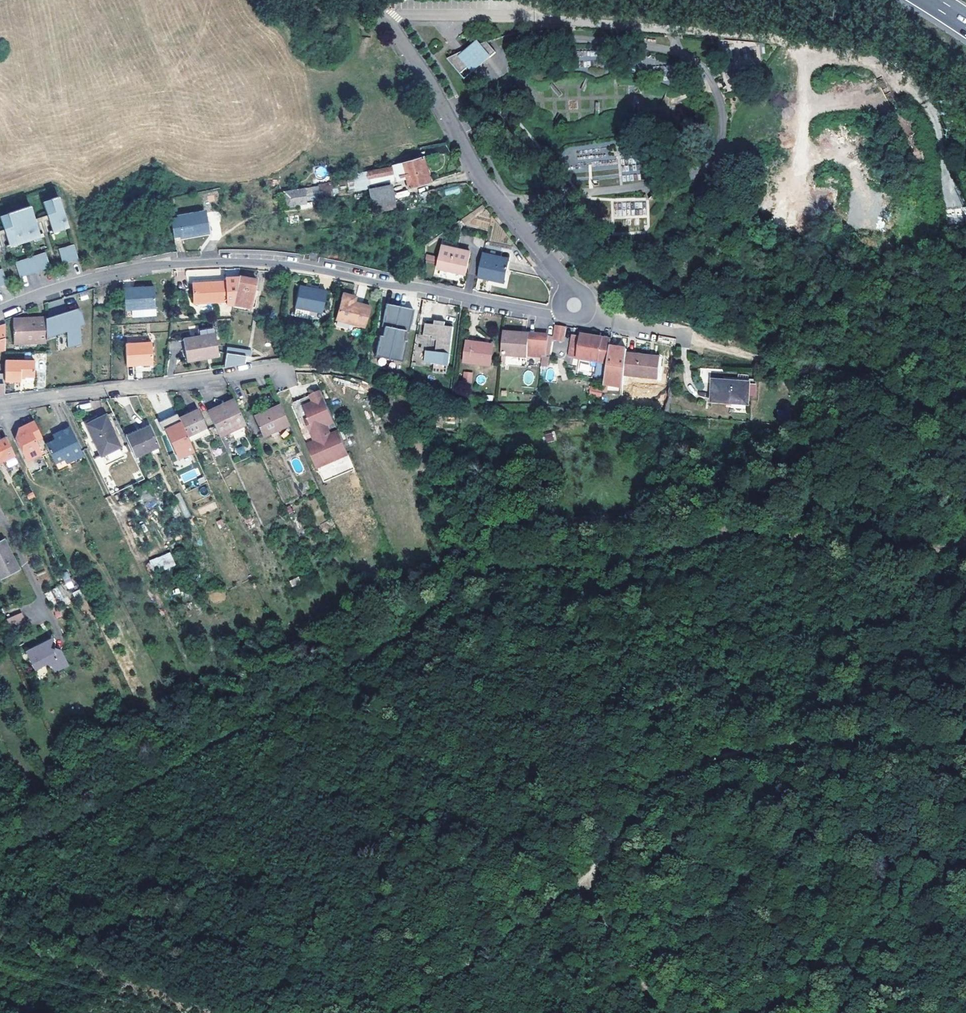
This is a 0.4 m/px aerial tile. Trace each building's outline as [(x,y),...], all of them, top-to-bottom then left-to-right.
[(477,44),(468,52),(479,63),(486,57),(485,56),(488,53),(490,55),(496,50),(486,40),(477,44)] [(469,65),(461,73),(466,78),(476,68),(490,55),(488,53),(485,56),(486,57),(479,63),(468,52),(477,44),(462,51),(458,53),(469,65)] [(577,52),(578,61),(596,60),(595,50),(577,52)] [(469,65),(458,53),(448,59),(461,73),(469,65)] [(376,170),(367,171),(370,184),(389,181),(388,175),(392,174),(393,178),(404,174),(408,187),(428,180),(422,155),(391,168),(391,170),(379,171),(376,170)] [(459,186),(444,189),(446,196),(460,193),(459,186)] [(384,202),(394,200),(391,187),(370,192),(372,205),(384,202)] [(305,189),(285,192),(287,207),(307,204),(305,189)] [(51,199),(43,202),(52,229),(58,227),(59,230),(69,226),(58,197),(51,199)] [(611,218),(647,218),(647,198),(611,198),(611,218)] [(31,206),(8,213),(8,214),(0,217),(9,244),(14,242),(15,244),(35,238),(34,235),(40,233),(31,206)] [(171,220),(174,239),(181,238),(181,240),(208,235),(204,214),(171,220)] [(647,231),(647,219),(626,219),(626,231),(647,231)] [(74,245),(58,249),(63,264),(78,259),(74,245)] [(466,276),(471,253),(455,250),(455,252),(443,249),(438,270),(466,276)] [(45,252),(15,263),(20,277),(50,267),(45,252)] [(427,254),(425,263),(434,265),(436,256),(427,254)] [(484,255),(479,279),(495,282),(495,279),(507,282),(511,262),(502,260),(502,259),(484,255)] [(256,281),(240,278),(235,306),(251,309),(254,292),(256,281)] [(193,304),(227,302),(226,283),(192,284),(193,304)] [(324,290),(296,284),(291,305),(319,311),(324,290)] [(129,310),(155,308),(154,287),(124,289),(125,310),(129,310)] [(350,292),(341,290),(335,318),(366,324),(370,303),(353,299),(349,298),(350,292)] [(413,310),(386,304),(382,327),(384,327),(383,337),(380,336),(376,357),(402,362),(406,342),(403,341),(405,331),(408,332),(413,310)] [(79,305),(67,310),(69,317),(76,314),(79,324),(81,323),(86,321),(79,305)] [(155,308),(129,310),(129,318),(156,316),(155,308)] [(67,310),(46,319),(48,338),(66,328),(70,344),(84,341),(81,323),(79,324),(76,314),(69,317),(67,310)] [(38,323),(32,323),(14,324),(15,345),(32,344),(48,343),(46,319),(46,318),(38,318),(38,323)] [(448,376),(453,328),(425,325),(423,337),(433,338),(432,341),(437,342),(436,353),(426,352),(425,364),(435,365),(434,374),(448,376)] [(563,341),(565,328),(555,327),(553,338),(553,340),(563,341)] [(528,356),(543,358),(543,368),(549,369),(553,338),(504,333),(502,360),(505,360),(506,356),(527,357),(528,356)] [(214,334),(181,340),(186,363),(218,357),(217,353),(214,334)] [(607,363),(610,339),(580,335),(577,359),(607,363)] [(490,366),(492,346),(467,343),(464,363),(490,366)] [(136,344),(124,345),(125,366),(152,365),(150,346),(137,347),(136,344)] [(228,347),(227,353),(247,355),(248,349),(228,347)] [(225,368),(246,365),(247,355),(227,353),(225,368)] [(626,356),(624,378),(657,380),(659,358),(639,357),(626,356)] [(5,381),(18,382),(18,360),(5,360),(5,363),(5,381)] [(36,361),(18,360),(18,382),(21,382),(22,377),(35,377),(36,361)] [(463,371),(461,384),(471,385),(473,372),(463,371)] [(245,383),(248,395),(259,392),(256,380),(245,383)] [(750,387),(714,385),(712,407),(749,409),(750,387)] [(590,389),(589,394),(600,397),(601,392),(590,389)] [(304,437),(315,432),(305,408),(325,400),(322,393),(291,406),(304,437)] [(215,408),(207,412),(216,431),(218,437),(226,434),(245,425),(234,400),(225,404),(226,406),(216,410),(215,408)] [(349,457),(325,400),(305,408),(315,432),(304,437),(318,470),(349,457)] [(277,433),(290,427),(280,405),(264,412),(257,416),(255,417),(265,439),(272,436),(277,433)] [(190,413),(179,418),(189,440),(199,436),(200,438),(209,434),(198,409),(190,413)] [(87,425),(105,416),(103,413),(85,422),(87,425)] [(192,452),(175,414),(157,423),(161,431),(166,429),(167,432),(165,433),(177,459),(192,452)] [(35,420),(33,416),(17,423),(13,433),(22,451),(29,454),(40,449),(34,436),(41,433),(35,420)] [(121,449),(105,416),(87,425),(102,458),(121,449)] [(44,439),(53,459),(63,454),(71,450),(73,454),(82,450),(68,422),(58,427),(57,430),(58,432),(54,435),(44,439)] [(123,435),(125,439),(150,427),(149,423),(123,435)] [(232,436),(247,430),(245,425),(226,434),(229,441),(234,439),(232,436)] [(125,439),(134,458),(159,447),(150,427),(125,439)] [(547,443),(556,440),(554,431),(544,434),(547,443)] [(0,441),(0,463),(15,455),(7,438),(0,441)] [(71,450),(63,454),(65,458),(73,454),(71,450)] [(186,481),(199,475),(196,468),(183,475),(186,481)] [(10,575),(20,570),(5,541),(0,543),(0,555),(10,575)] [(148,561),(154,575),(176,565),(170,551),(148,561)] [(10,575),(0,555),(0,576),(2,579),(10,575)] [(50,603),(64,599),(60,587),(46,591),(50,603)] [(22,612),(7,619),(10,628),(26,621),(22,612)] [(50,639),(25,651),(35,672),(47,665),(52,667),(56,674),(70,666),(62,650),(55,648),(54,650),(51,650),(52,645),(50,639)]
